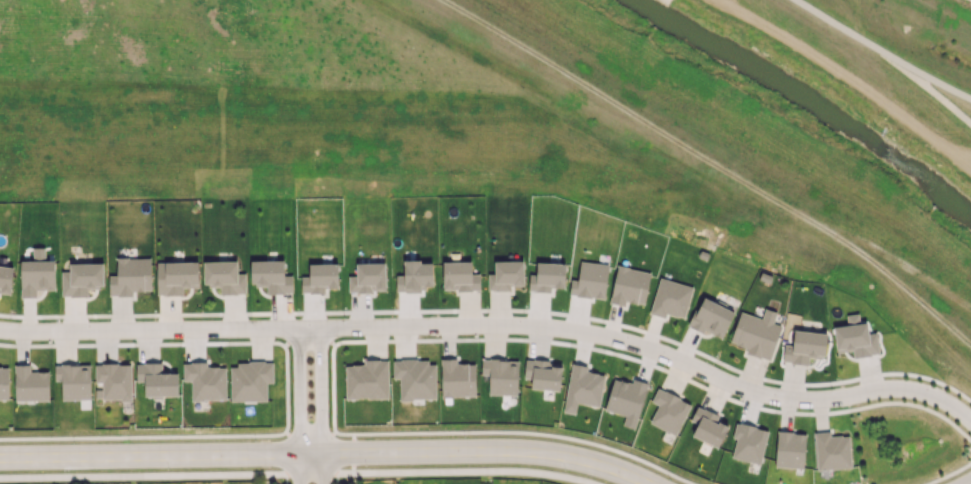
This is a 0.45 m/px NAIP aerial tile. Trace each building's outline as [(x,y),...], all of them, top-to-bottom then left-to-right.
[(54,260),(45,260),(44,247),(32,247),(33,260),(20,261),(21,297),(36,297),(36,290),(55,289),(54,260)] [(151,257),(116,258),(116,275),(108,275),(109,296),(133,296),(133,291),(151,291),(151,257)] [(292,293),(292,275),(284,275),(284,260),(250,261),(250,286),(267,286),(267,294),(292,293)] [(198,261),(156,262),(157,295),(183,295),(183,288),(198,287),(198,261)] [(203,262),(204,286),(220,286),(220,294),(246,294),(245,273),(237,273),(237,261),(203,262)] [(433,289),(432,261),(403,261),(404,275),(396,275),(396,290),(433,289)] [(443,262),(443,291),(480,289),(479,274),(472,274),(471,261),(443,262)] [(494,261),(494,274),(488,274),(488,290),(511,290),(510,286),(524,285),(523,261),(494,261)] [(578,280),(571,279),(569,295),(604,299),(608,264),(580,261),(578,280)] [(565,263),(536,262),(536,275),(529,274),(528,291),(551,292),(551,288),(565,288),(565,263)] [(103,288),(103,263),(69,264),(69,271),(61,271),(62,297),(88,296),(87,288),(103,288)] [(338,263),(309,264),(309,276),(301,276),(301,293),(324,293),(324,288),(338,288),(338,263)] [(385,263),(356,263),(356,276),(348,276),(348,292),(386,291),(385,263)] [(0,266),(0,295),(10,296),(13,267),(0,266)] [(610,302),(624,305),(625,301),(644,304),(650,272),(617,266),(610,302)] [(683,319),(693,287),(660,277),(649,313),(664,318),(665,313),(683,319)] [(733,310),(700,298),(689,326),(723,339),(733,310)] [(780,325),(773,323),(776,312),(765,308),(762,318),(739,311),(730,343),(746,347),(744,353),(770,360),(780,325)] [(833,327),(836,352),(853,351),(853,357),(879,354),(876,332),(868,333),(867,322),(859,323),(858,313),(846,315),(847,325),(833,327)] [(826,332),(793,331),(792,345),(784,344),(783,363),(808,364),(809,357),(825,358),(826,332)] [(475,363),(457,364),(457,358),(440,359),(441,397),(475,396),(475,363)] [(388,398),(387,359),(363,360),(363,365),(345,365),(346,399),(388,398)] [(517,395),(518,360),(481,359),(481,376),(489,376),(488,394),(517,395)] [(436,399),(435,360),(393,360),(393,378),(399,378),(400,400),(436,399)] [(531,378),(531,389),(560,390),(561,362),(525,360),(524,378),(531,378)] [(225,367),(207,367),(207,362),(183,362),(183,381),(191,381),(191,400),(226,400),(225,367)] [(272,362),(230,363),(230,401),(267,401),(267,383),(272,383),(272,362)] [(102,400),(131,400),(131,363),(95,364),(95,382),(102,382),(102,400)] [(177,373),(162,373),(162,363),(135,363),(136,382),(144,381),(144,397),(178,396),(177,373)] [(599,407),(605,375),(587,372),(588,366),(571,363),(563,412),(575,414),(577,403),(599,407)] [(48,371),(31,372),(30,364),(14,364),(15,401),(49,400),(48,371)] [(62,400),(90,399),(90,365),(54,365),(54,381),(61,380),(62,400)] [(0,366),(0,399),(8,399),(8,366),(0,366)] [(635,429),(647,383),(632,378),(631,383),(613,378),(604,410),(625,415),(623,425),(635,429)] [(691,403),(657,388),(651,402),(657,405),(649,423),(676,435),(691,403)] [(728,426),(717,421),(720,416),(697,405),(690,421),(697,424),(692,435),(718,447),(728,426)] [(768,429),(736,423),(732,438),(736,439),(732,457),(760,464),(768,429)] [(849,435),(830,436),(830,431),(815,432),(816,469),(850,468),(849,435)] [(775,467),(804,467),(805,432),(776,432),(775,467)]
